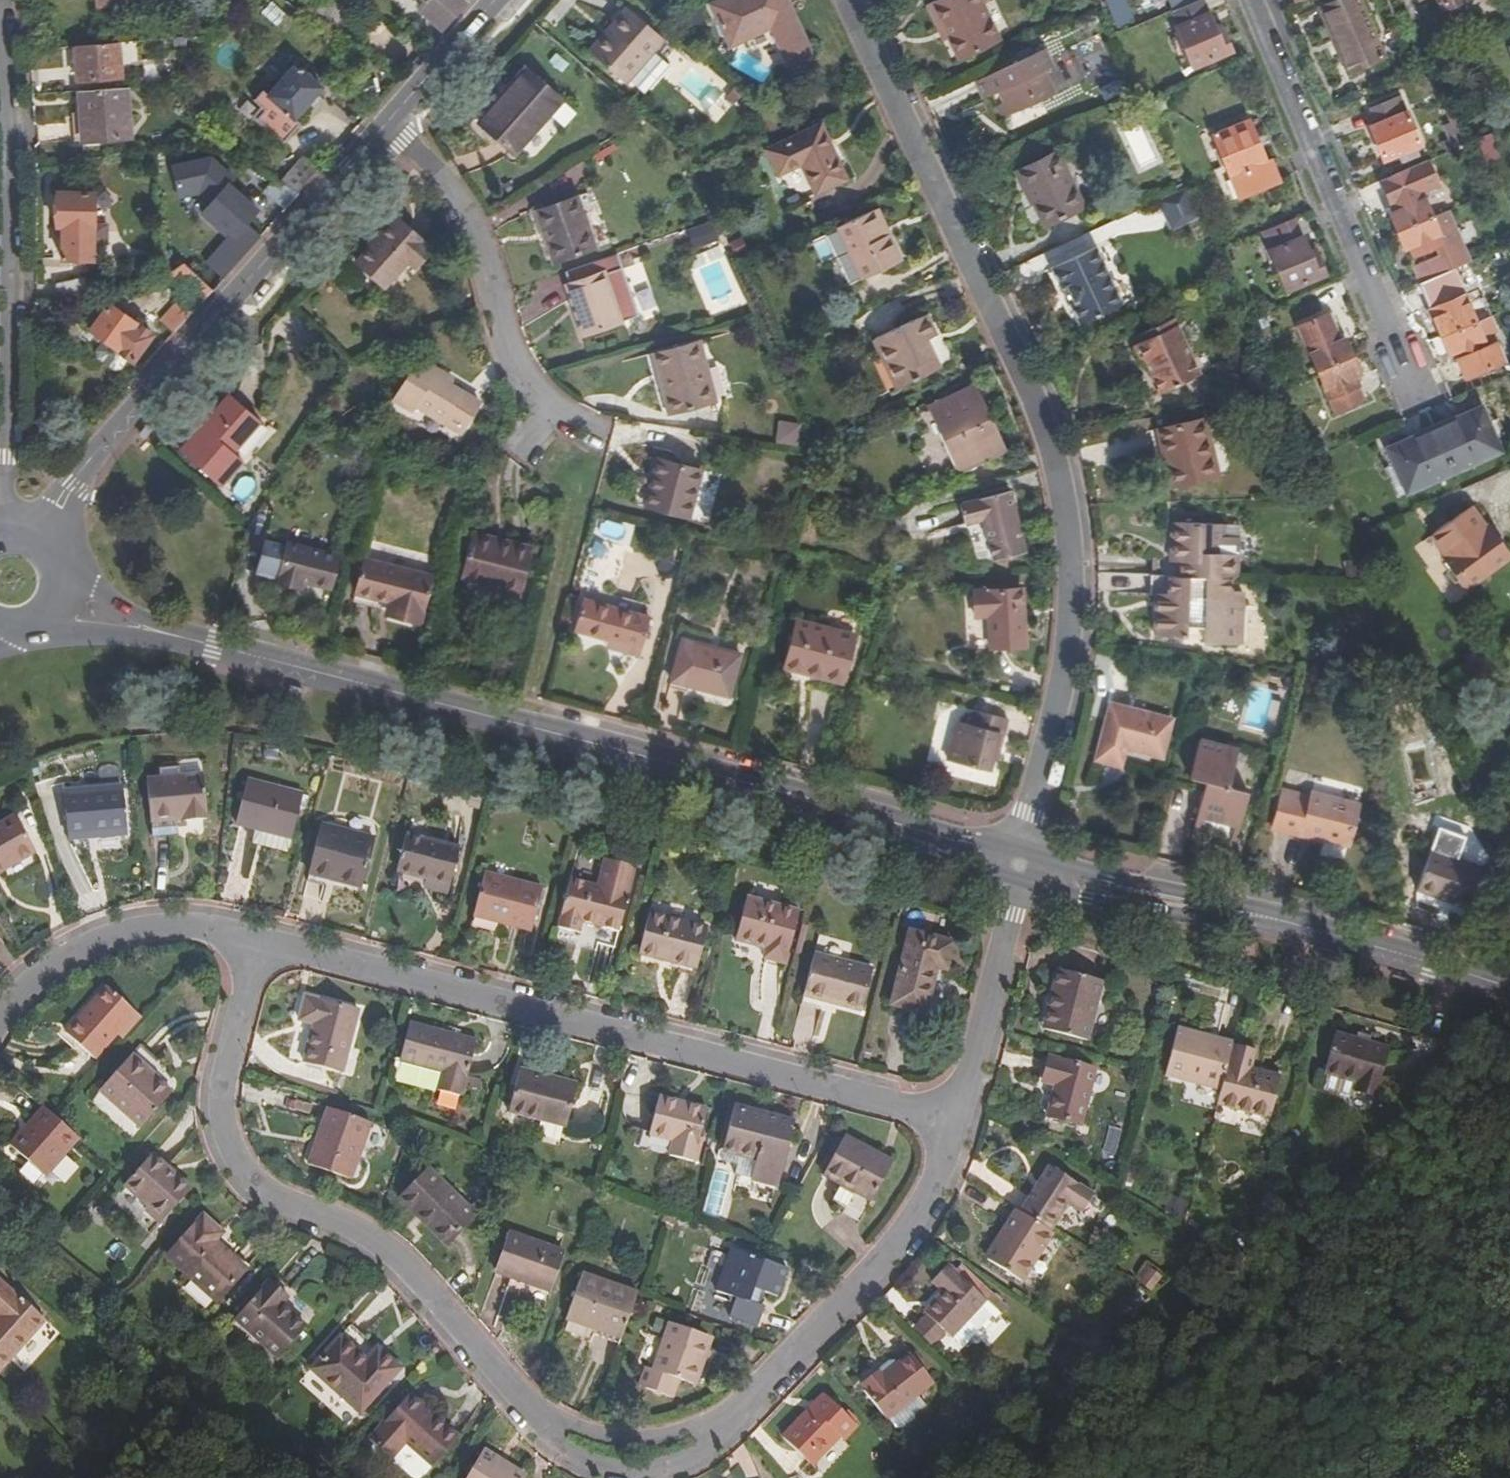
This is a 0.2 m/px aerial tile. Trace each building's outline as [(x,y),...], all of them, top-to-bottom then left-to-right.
[(316,12),(332,25),(341,32),(353,19),(332,0),(327,0),(316,12)] [(470,4),(465,0),(425,0),(427,2),(421,9),(446,31),(470,4)] [(817,62),(786,0),(740,0),(714,12),(733,54),(774,35),(793,74),(817,62)] [(955,41),(966,64),(1005,46),(984,0),(955,0),(932,10),(942,33),(949,29),(955,41)] [(1203,2),(1202,0),(1175,0),(1179,12),(1203,2)] [(1334,44),(1337,43),(1350,74),(1385,60),(1361,0),(1342,0),(1319,9),(1334,44)] [(1442,10),(1463,2),(1462,0),(1437,0),(1442,10)] [(1179,12),(1177,13),(1184,29),(1180,31),(1196,69),(1234,53),(1227,37),(1221,39),(1205,1),(1203,2),(1179,12)] [(669,42),(632,9),(590,53),(628,87),(633,81),(647,94),(673,67),(658,54),(669,42)] [(947,45),(955,41),(949,29),(942,33),(947,45)] [(119,43),(76,47),(78,82),(122,79),(119,43)] [(1337,43),(1334,44),(1347,76),(1350,74),(1337,43)] [(1051,75),(1060,71),(1053,55),(982,86),(990,104),(1006,96),(1011,107),(1002,111),(1007,125),(1062,100),(1051,75)] [(296,65),(268,96),(295,119),(322,89),(296,65)] [(495,108),(492,105),(480,119),(515,151),(564,99),(528,66),(515,80),(518,83),(495,108)] [(515,80),(492,105),(495,108),(518,83),(515,80)] [(128,87),(81,91),(82,110),(84,139),(132,136),(128,87)] [(1386,160),(1401,154),(1415,148),(1422,145),(1401,96),(1372,108),(1378,124),(1372,127),(1386,160)] [(814,192),(847,177),(822,124),(765,149),(776,174),(801,163),(814,192)] [(1231,175),(1219,180),(1229,207),(1282,186),(1274,164),(1267,167),(1251,125),(1217,139),(1228,169),(1231,175)] [(1498,159),(1491,134),(1477,138),(1483,162),(1498,159)] [(1415,148),(1401,154),(1403,161),(1418,154),(1415,148)] [(300,194),(320,172),(303,157),(282,182),(300,194)] [(1050,231),(1089,212),(1061,157),(1023,175),(1050,231)] [(1231,175),(1228,169),(1216,174),(1219,180),(1231,175)] [(1390,177),(1366,187),(1372,199),(1396,190),(1390,177)] [(282,182),(275,178),(263,191),(285,211),(300,194),(282,182)] [(1398,231),(1432,217),(1421,191),(1394,202),(1397,211),(1391,213),(1398,231)] [(62,227),(62,260),(92,260),(92,193),(57,193),(57,227),(62,227)] [(1163,208),(1176,238),(1206,224),(1192,195),(1163,208)] [(538,212),(545,231),(549,229),(562,262),(599,249),(581,196),(538,212)] [(840,226),(864,279),(904,260),(879,208),(840,226)] [(1455,228),(1448,211),(1432,217),(1398,231),(1404,247),(1411,244),(1414,253),(1442,242),(1439,234),(1455,228)] [(1315,262),(1297,220),(1266,233),(1291,291),(1328,276),(1321,260),(1315,262)] [(381,237),(371,248),(356,264),(381,285),(405,259),(413,265),(427,249),(395,221),(381,237)] [(203,303),(262,236),(242,222),(204,265),(193,257),(182,269),(179,267),(167,281),(188,294),(203,303)] [(549,229),(545,231),(557,264),(562,262),(549,229)] [(367,245),(371,248),(381,237),(377,234),(367,245)] [(1128,311),(1101,253),(1056,272),(1066,293),(1070,291),(1078,307),(1076,307),(1085,329),(1128,311)] [(1415,269),(1420,283),(1453,271),(1447,256),(1415,269)] [(566,281),(572,300),(578,298),(582,309),(575,311),(583,334),(622,322),(602,259),(566,272),(569,281),(566,281)] [(1420,284),(1442,338),(1477,324),(1471,310),(1465,295),(1455,270),(1453,271),(1420,283),(1420,284)] [(1465,295),(1471,310),(1482,306),(1476,291),(1465,295)] [(203,303),(188,294),(162,326),(175,334),(203,303)] [(578,298),(572,300),(575,311),(582,309),(578,298)] [(91,329),(104,338),(129,358),(133,361),(154,334),(111,303),(91,329)] [(878,337),(902,387),(944,367),(931,339),(940,335),(930,312),(878,337)] [(1498,336),(1491,318),(1477,324),(1442,338),(1449,355),(1456,353),(1469,380),(1505,366),(1493,338),(1498,336)] [(1319,373),(1353,358),(1347,342),(1340,345),(1329,319),(1300,330),(1319,373)] [(1176,323),(1155,333),(1158,340),(1146,345),(1140,348),(1149,368),(1153,367),(1167,398),(1202,384),(1176,323)] [(1158,340),(1155,333),(1143,338),(1146,345),(1158,340)] [(129,358),(104,338),(96,349),(99,357),(113,368),(120,367),(129,358)] [(651,352),(659,383),(664,382),(672,412),(715,400),(700,340),(651,352)] [(416,357),(393,399),(413,410),(416,405),(448,422),(464,391),(450,384),(453,377),(416,357)] [(1353,358),(1319,373),(1337,414),(1364,401),(1355,378),(1360,375),(1353,358)] [(664,382),(659,383),(667,413),(672,412),(664,382)] [(931,405),(963,473),(1011,451),(979,383),(931,405)] [(231,455),(258,424),(230,397),(179,452),(219,487),(240,463),(231,455)] [(1462,419),(1411,442),(1390,452),(1410,495),(1504,454),(1484,409),(1462,419)] [(1411,442),(1462,419),(1460,414),(1434,425),(1408,436),(1411,442)] [(1173,493),(1222,482),(1210,424),(1162,434),(1173,493)] [(1311,444),(1317,458),(1328,453),(1322,439),(1311,444)] [(658,458),(651,488),(655,489),(663,459),(658,458)] [(655,489),(651,488),(646,507),(690,516),(701,468),(663,459),(655,489)] [(988,532),(992,559),(1026,552),(1015,490),(961,500),(968,536),(988,532)] [(1500,540),(1494,545),(1486,533),(1471,512),(1435,538),(1450,558),(1447,560),(1471,592),(1509,561),(1509,554),(1500,540)] [(1178,559),(1177,582),(1224,584),(1226,530),(1173,527),(1171,558),(1178,559)] [(1494,545),(1500,540),(1492,528),(1486,533),(1494,545)] [(510,546),(511,541),(473,532),(471,537),(510,546)] [(534,547),(511,541),(510,546),(471,537),(461,578),(502,588),(522,593),(534,547)] [(331,588),(339,557),(288,545),(278,583),(300,589),(302,581),(331,588)] [(389,611),(424,619),(435,575),(366,558),(357,593),(391,602),(389,611)] [(1230,584),(1224,584),(1177,582),(1172,582),(1171,601),(1157,600),(1155,642),(1188,644),(1189,636),(1204,637),(1204,648),(1239,650),(1242,597),(1229,597),(1230,584)] [(522,593),(502,588),(500,597),(519,601),(522,593)] [(988,617),(990,651),(1025,649),(1022,591),(971,593),(973,618),(988,617)] [(611,641),(644,650),(653,617),(583,599),(575,631),(611,641)] [(424,619),(389,611),(387,617),(422,625),(424,619)] [(783,666),(844,682),(856,636),(795,619),(783,666)] [(672,684),(730,699),(741,655),(683,640),(672,684)] [(642,658),(644,650),(611,641),(608,649),(642,658)] [(1124,748),(1160,756),(1169,719),(1107,704),(1093,760),(1120,766),(1124,748)] [(997,758),(1006,724),(969,714),(965,728),(953,725),(943,762),(987,774),(991,757),(997,758)] [(1205,783),(1199,809),(1243,820),(1251,791),(1231,787),(1239,750),(1200,740),(1191,779),(1205,783)] [(181,820),(182,824),(206,821),(202,776),(145,782),(150,823),(181,820)] [(235,826),(291,839),(302,793),(245,780),(235,826)] [(89,837),(89,839),(125,836),(121,788),(64,793),(68,838),(89,837)] [(1352,851),(1364,810),(1317,796),(1315,800),(1287,792),(1277,829),(1352,851)] [(1241,829),(1243,820),(1199,809),(1196,818),(1241,829)] [(35,853),(15,818),(0,827),(0,870),(2,873),(35,853)] [(182,826),(182,824),(181,820),(150,823),(150,829),(182,826)] [(307,873),(362,886),(374,838),(320,824),(307,873)] [(397,870),(431,879),(429,889),(447,893),(459,847),(406,833),(397,870)] [(1418,897),(1470,916),(1484,875),(1432,856),(1418,897)] [(470,917),(529,933),(541,891),(482,875),(470,917)] [(578,933),(581,921),(617,930),(627,894),(568,879),(557,927),(578,933)] [(734,941),(766,949),(764,957),(785,963),(799,910),(746,897),(734,941)] [(650,913),(639,953),(699,968),(709,928),(650,913)] [(912,930),(892,1003),(926,1012),(938,966),(949,968),(956,942),(912,930)] [(802,996),(860,1011),(871,970),(813,955),(802,996)] [(1058,968),(1051,997),(1058,999),(1050,1030),(1088,1040),(1104,979),(1058,968)] [(95,1061),(136,1013),(107,987),(65,1035),(95,1061)] [(1043,1028),(1050,1030),(1058,999),(1051,997),(1043,1028)] [(313,1026),(304,1062),(344,1072),(359,1010),(305,998),(299,1023),(313,1026)] [(476,1042),(408,1025),(399,1061),(396,1060),(394,1070),(397,1070),(396,1081),(438,1091),(438,1092),(462,1098),(476,1042)] [(1165,1075),(1223,1090),(1229,1063),(1234,1043),(1177,1029),(1165,1075)] [(1392,1046),(1336,1032),(1326,1073),(1360,1082),(1358,1090),(1379,1095),(1392,1046)] [(1049,1117),(1083,1125),(1095,1067),(1049,1057),(1044,1083),(1056,1086),(1049,1117)] [(140,1134),(170,1098),(127,1061),(97,1096),(140,1134)] [(1223,1090),(1219,1106),(1271,1119),(1283,1076),(1229,1063),(1223,1090)] [(512,1113),(568,1128),(580,1085),(524,1071),(512,1113)] [(673,1157),(697,1163),(710,1110),(662,1099),(653,1135),(677,1141),(673,1157)] [(736,1108),(726,1151),(761,1159),(755,1180),(783,1187),(799,1124),(736,1108)] [(311,1167),(354,1182),(374,1125),(331,1110),(311,1167)] [(46,1176),(62,1159),(77,1143),(56,1124),(45,1112),(9,1150),(41,1181),(46,1176)] [(847,1138),(826,1179),(845,1188),(837,1204),(850,1211),(858,1194),(875,1203),(896,1163),(847,1138)] [(62,1159),(46,1176),(57,1187),(73,1170),(62,1159)] [(168,1181),(171,1178),(152,1160),(124,1191),(148,1214),(144,1219),(160,1234),(189,1202),(168,1181)] [(1051,1167),(1021,1213),(1052,1233),(1070,1205),(1084,1214),(1096,1196),(1051,1167)] [(449,1245),(479,1212),(431,1168),(401,1200),(449,1245)] [(1024,1284),(1055,1235),(1052,1233),(1021,1213),(1017,1210),(1001,1235),(1004,1237),(988,1261),(1024,1284)] [(222,1305),(251,1276),(221,1246),(229,1238),(211,1221),(174,1259),(222,1305)] [(500,1271),(553,1289),(567,1246),(514,1229),(500,1271)] [(770,1309),(765,1307),(754,1304),(759,1288),(770,1292),(783,1296),(792,1269),(769,1261),(768,1263),(759,1260),(760,1257),(736,1249),(721,1293),(741,1300),(734,1320),(763,1330),(770,1309)] [(571,1310),(628,1331),(638,1301),(645,1283),(588,1263),(571,1310)] [(949,1264),(934,1281),(945,1291),(925,1312),(927,1314),(949,1335),(953,1339),(965,1326),(977,1338),(980,1340),(1009,1308),(979,1280),(973,1286),(960,1274),(949,1264)] [(966,1267),(960,1274),(973,1286),(979,1280),(966,1267)] [(1,1374),(48,1318),(20,1296),(20,1297),(0,1280),(0,1373),(1,1374)] [(271,1286),(237,1324),(280,1362),(307,1332),(283,1310),(290,1302),(271,1286)] [(754,1304),(765,1307),(770,1292),(759,1288),(754,1304)] [(714,1313),(734,1320),(741,1300),(721,1293),(714,1313)] [(913,1329),(935,1350),(949,1335),(927,1314),(913,1329)] [(965,1326),(953,1339),(965,1350),(977,1338),(965,1326)] [(700,1389),(708,1366),(700,1364),(708,1339),(671,1327),(656,1375),(650,1373),(644,1391),(678,1402),(684,1384),(700,1389)] [(716,1341),(708,1339),(700,1364),(708,1366),(716,1341)] [(402,1373),(385,1357),(375,1369),(342,1342),(314,1374),(365,1418),(402,1373)] [(901,1364),(887,1375),(882,1368),(865,1382),(870,1388),(868,1390),(891,1418),(894,1415),(901,1425),(908,1426),(917,1419),(918,1412),(929,1404),(922,1394),(937,1382),(915,1353),(901,1364)] [(882,1368),(887,1375),(901,1364),(898,1360),(893,1359),(882,1368)] [(844,1438),(858,1423),(825,1392),(785,1434),(814,1461),(839,1433),(844,1438)] [(424,1419),(428,1414),(409,1399),(405,1404),(424,1419)] [(458,1440),(428,1414),(424,1419),(405,1404),(371,1444),(392,1463),(406,1446),(434,1469),(458,1440)] [(485,1453),(471,1477),(530,1477),(485,1453)]
